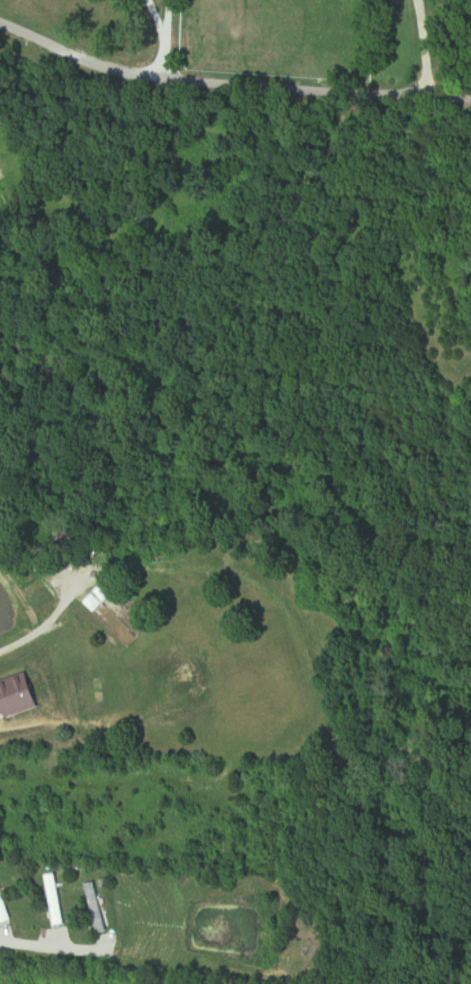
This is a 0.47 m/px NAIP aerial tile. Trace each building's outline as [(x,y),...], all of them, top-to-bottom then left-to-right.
[(0,880),(0,918),(3,926),(15,921),(0,880)] [(85,886),(97,934),(108,931),(96,883),(85,886)]
